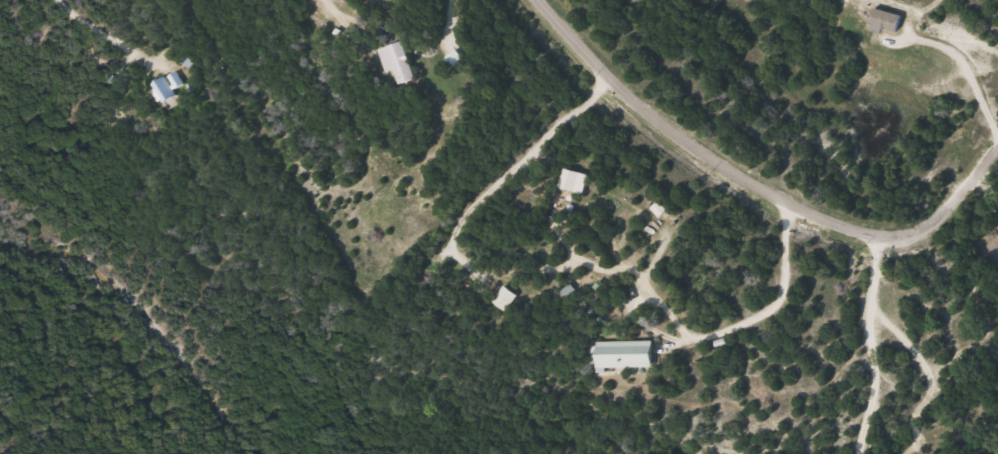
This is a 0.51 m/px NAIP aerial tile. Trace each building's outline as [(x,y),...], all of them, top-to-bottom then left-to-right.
[(420,79),(402,85),(397,70),(390,73),(382,49),(406,41),(420,79)] [(466,60),(456,68),(448,59),(458,50),(466,60)] [(153,85),(178,72),(188,92),(164,105),(153,85)] [(584,173),(579,192),(563,187),(568,168),(584,173)] [(496,302),(508,286),(522,296),(510,312),(496,302)] [(604,342),(660,342),(660,368),(604,368),(604,342)]
